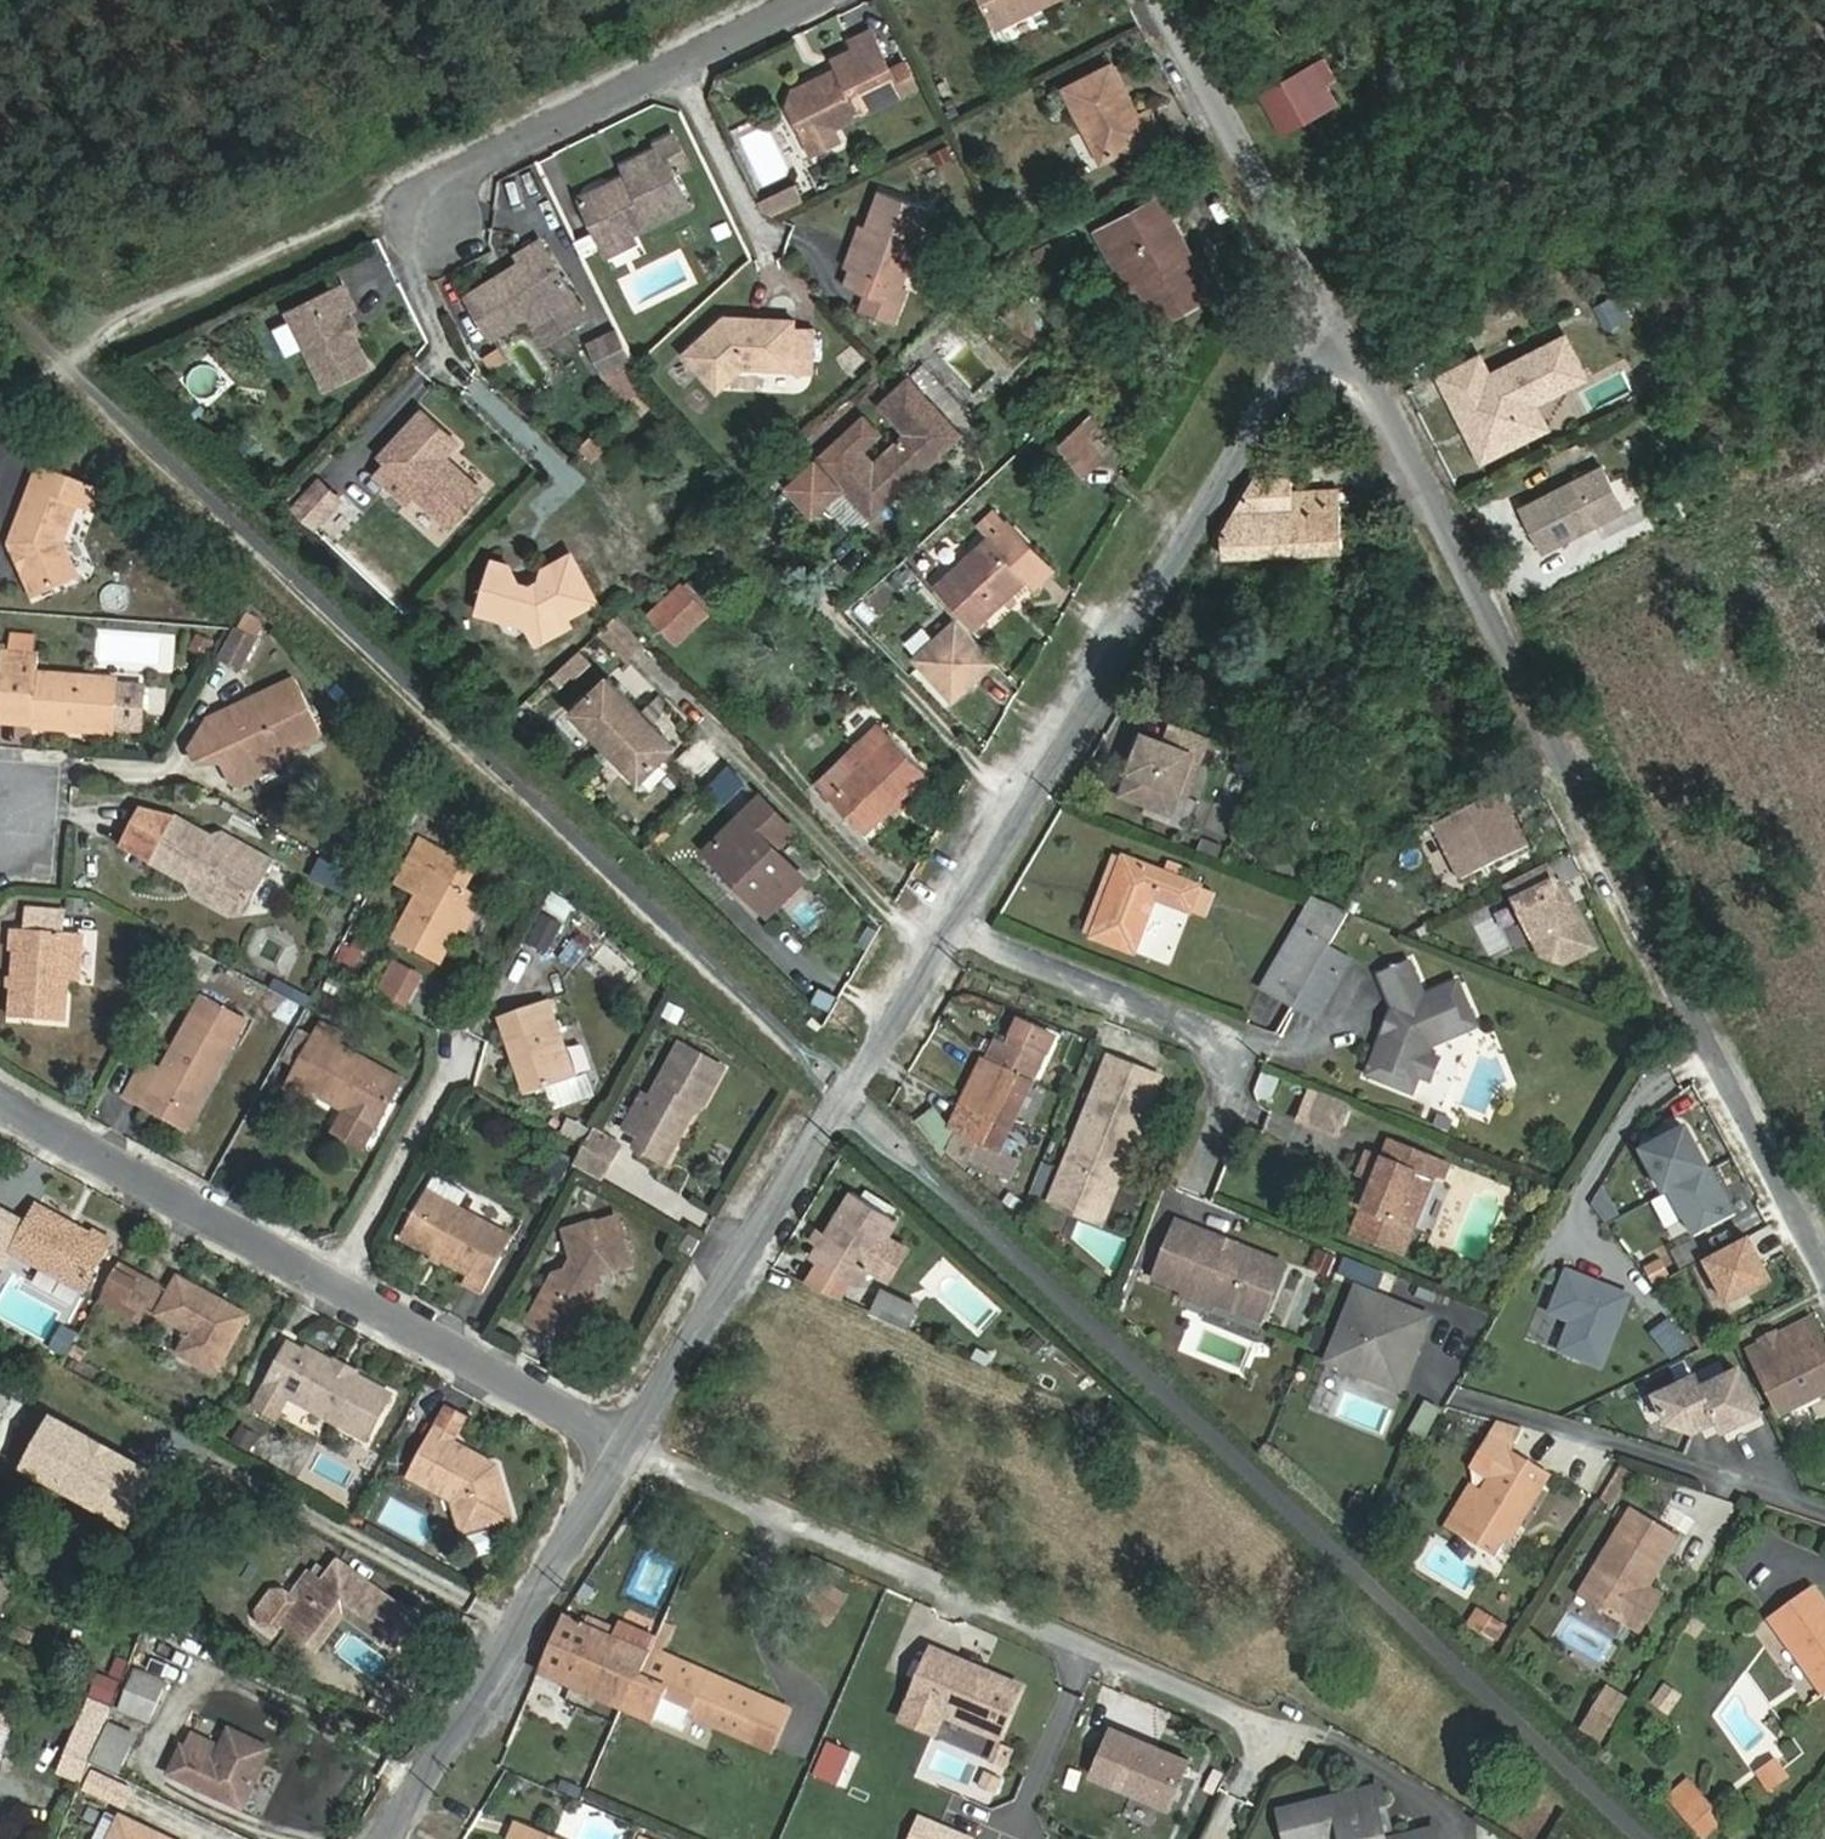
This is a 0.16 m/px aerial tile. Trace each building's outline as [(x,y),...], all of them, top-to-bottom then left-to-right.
[(993,27),(1050,0),(980,0),(993,27)] [(841,70),(793,92),(790,102),(807,141),(917,88),(906,66),(891,73),(871,32),(852,41),(856,50),(836,60),(841,70)] [(1112,66),(1065,90),(1103,163),(1162,133),(1151,112),(1139,118),(1112,66)] [(1317,67),(1263,95),(1284,133),(1337,105),(1317,67)] [(660,150),(625,166),(629,175),(580,198),(599,239),(624,227),(633,233),(689,207),(674,174),(691,166),(677,135),(657,144),(660,150)] [(775,218),(806,203),(796,184),(758,203),(763,214),(775,218)] [(883,192),(869,229),(853,271),(871,278),(865,295),(900,308),(907,289),(901,286),(929,209),(883,192)] [(1152,202),(1097,231),(1116,266),(1126,260),(1161,325),(1215,296),(1177,223),(1166,229),(1152,202)] [(599,239),(607,255),(637,241),(633,233),(624,227),(599,239)] [(571,290),(541,242),(519,256),(523,262),(467,297),(494,339),(530,316),(551,303),(571,290)] [(344,286),(289,313),(326,389),(371,368),(344,313),(355,307),(344,286)] [(571,290),(551,303),(569,332),(590,320),(571,290)] [(1028,349),(1054,331),(1031,298),(1005,316),(1028,349)] [(551,303),(530,316),(549,345),(569,332),(551,303)] [(725,317),(685,355),(686,356),(667,374),(682,391),(702,373),(718,391),(744,367),(794,370),(794,374),(815,375),(816,329),(795,327),(795,321),(725,317)] [(619,333),(588,347),(603,377),(633,362),(619,333)] [(1558,337),(1489,374),(1478,353),(1438,374),(1466,428),(1482,419),(1486,425),(1481,428),(1495,453),(1525,437),(1516,420),(1538,408),(1535,401),(1528,388),(1550,376),(1557,389),(1580,377),(1558,337)] [(1528,388),(1535,401),(1557,389),(1550,376),(1528,388)] [(950,420),(909,377),(878,406),(905,434),(875,462),(868,455),(884,440),(867,421),(791,492),(818,520),(835,503),(846,493),(872,521),(949,450),(934,434),(950,420)] [(641,415),(652,405),(642,394),(631,404),(641,415)] [(1516,420),(1525,437),(1547,425),(1538,408),(1516,420)] [(421,409),(379,455),(388,463),(377,475),(407,503),(416,494),(451,526),(482,492),(444,458),(458,443),(421,409)] [(964,435),(950,420),(934,434),(949,450),(964,435)] [(1285,426),(1276,441),(1291,450),(1301,435),(1285,426)] [(1077,431),(1059,448),(1086,476),(1103,460),(1077,431)] [(591,440),(580,451),(591,462),(602,452),(591,440)] [(1520,508),(1543,551),(1624,508),(1601,465),(1520,508)] [(95,513),(102,493),(46,472),(38,492),(33,490),(11,545),(15,554),(21,556),(26,567),(23,573),(34,597),(78,578),(63,544),(76,506),(95,513)] [(1254,479),(1223,531),(1223,557),(1338,552),(1336,492),(1294,493),(1293,477),(1254,479)] [(846,493),(835,503),(835,512),(853,531),(861,531),(872,521),(846,493)] [(1052,571),(998,512),(979,528),(990,540),(938,587),(975,627),(1027,580),(1034,587),(1052,571)] [(537,644),(572,625),(568,617),(599,601),(573,554),(545,570),(542,582),(532,587),(519,583),(509,564),(496,560),(480,612),(528,625),(537,644)] [(684,585),(650,616),(676,643),(710,612),(684,585)] [(263,638),(271,623),(251,612),(243,627),(263,638)] [(956,617),(912,658),(954,704),(999,662),(956,617)] [(238,629),(221,661),(241,672),(258,640),(238,629)] [(10,655),(34,657),(35,639),(11,637),(10,655)] [(572,688),(597,663),(583,649),(558,674),(572,688)] [(119,685),(120,682),(38,676),(39,657),(34,657),(10,655),(2,654),(0,678),(0,716),(35,718),(34,727),(116,732),(116,729),(143,731),(146,687),(119,685)] [(608,746),(642,712),(608,677),(574,711),(608,746)] [(297,679),(209,721),(192,750),(199,765),(223,763),(227,761),(237,782),(282,760),(280,756),(323,735),(297,679)] [(535,700),(545,716),(566,702),(556,686),(535,700)] [(642,780),(676,746),(642,712),(608,746),(642,780)] [(1130,733),(1111,801),(1169,817),(1175,796),(1188,800),(1206,736),(1165,724),(1160,741),(1130,733)] [(881,725),(845,761),(857,773),(893,737),(881,725)] [(857,773),(845,761),(819,787),(865,832),(927,772),(893,737),(857,773)] [(1527,845),(1500,791),(1434,824),(1462,878),(1527,845)] [(763,797),(707,851),(768,913),(805,876),(776,847),(794,829),(763,797)] [(122,847),(150,863),(189,885),(193,879),(247,909),(259,887),(279,898),(295,870),(275,858),(273,862),(223,834),(214,838),(176,817),(141,813),(122,847)] [(1165,874),(1124,858),(1094,937),(1135,953),(1155,899),(1191,913),(1200,888),(1176,878),(1180,867),(1169,863),(1165,874)] [(343,872),(325,863),(317,878),(335,887),(343,872)] [(1568,896),(1560,893),(1545,864),(1506,884),(1543,955),(1565,962),(1594,947),(1568,896)] [(479,896),(433,870),(428,881),(406,869),(397,885),(418,897),(395,940),(440,965),(479,896)] [(1214,893),(1200,888),(1191,913),(1205,918),(1214,893)] [(546,912),(570,924),(580,905),(556,893),(546,912)] [(1347,912),(1313,899),(1299,925),(1330,942),(1347,912)] [(562,926),(545,916),(530,943),(547,953),(562,926)] [(1330,942),(1299,925),(1262,988),(1293,1005),(1304,988),(1321,958),(1330,942)] [(84,934),(10,928),(9,951),(17,952),(11,1018),(64,1022),(68,981),(80,982),(84,934)] [(1330,942),(1321,958),(1342,970),(1351,954),(1330,942)] [(604,944),(593,961),(624,982),(635,965),(604,944)] [(1321,958),(1304,988),(1293,1005),(1293,1006),(1315,1018),(1342,970),(1321,958)] [(381,991),(406,1005),(421,977),(396,963),(381,991)] [(1429,1056),(1432,1047),(1471,1030),(1475,1020),(1461,989),(1452,985),(1425,996),(1411,963),(1381,976),(1395,1009),(1398,1017),(1392,1034),(1384,1037),(1371,1069),(1375,1079),(1407,1091),(1416,1087),(1420,1078),(1429,1056)] [(214,1079),(233,1046),(245,1024),(201,1000),(163,1069),(146,1060),(125,1099),(142,1109),(151,1093),(191,1115),(212,1078),(214,1079)] [(550,1001),(500,1018),(527,1095),(576,1078),(550,1001)] [(1395,1009),(1384,1037),(1392,1034),(1398,1017),(1395,1009)] [(1019,1023),(1013,1035),(1048,1052),(1054,1039),(1019,1023)] [(345,1038),(323,1026),(298,1071),(320,1083),(314,1093),(346,1111),(334,1132),(362,1147),(373,1126),(376,1127),(402,1081),(340,1047),(345,1038)] [(285,1061),(298,1067),(313,1040),(301,1033),(285,1061)] [(983,1061),(951,1127),(933,1111),(916,1129),(944,1154),(950,1151),(1008,1178),(1014,1167),(997,1159),(1048,1052),(1013,1035),(1008,1047),(997,1041),(987,1063),(983,1061)] [(585,1085),(599,1081),(587,1044),(573,1048),(585,1085)] [(681,1044),(650,1099),(644,1095),(625,1128),(642,1138),(636,1148),(665,1164),(700,1103),(704,1105),(725,1068),(681,1044)] [(1429,1056),(1420,1078),(1432,1083),(1441,1060),(1429,1056)] [(1129,1068),(1108,1060),(1098,1083),(1119,1092),(1129,1068)] [(1159,1080),(1129,1068),(1119,1092),(1098,1083),(1057,1189),(1107,1209),(1159,1080)] [(1342,1103),(1310,1092),(1303,1114),(1335,1125),(1342,1103)] [(1435,1127),(1449,1132),(1454,1120),(1439,1114),(1435,1127)] [(1670,1185),(1694,1231),(1739,1207),(1715,1162),(1713,1163),(1688,1117),(1639,1143),(1664,1189),(1670,1185)] [(618,1148),(592,1133),(584,1147),(583,1149),(609,1164),(618,1148)] [(1369,1155),(1362,1171),(1367,1173),(1354,1204),(1365,1208),(1355,1233),(1404,1253),(1440,1163),(1391,1143),(1384,1161),(1369,1155)] [(609,1164),(583,1149),(574,1165),(600,1180),(609,1164)] [(565,1186),(569,1164),(551,1161),(547,1183),(565,1186)] [(1107,1209),(1057,1189),(1052,1200),(1103,1221),(1107,1209)] [(513,1238),(427,1191),(401,1238),(468,1275),(464,1283),(482,1293),(513,1238)] [(853,1191),(828,1233),(820,1246),(812,1258),(818,1262),(831,1270),(849,1281),(857,1286),(869,1266),(887,1237),(898,1219),(853,1191)] [(1586,1204),(1605,1226),(1620,1212),(1601,1191),(1586,1204)] [(111,1242),(94,1232),(92,1236),(36,1206),(12,1252),(85,1291),(111,1242)] [(619,1218),(598,1224),(595,1222),(564,1231),(572,1260),(567,1271),(555,1275),(529,1324),(552,1337),(569,1305),(588,1315),(598,1296),(595,1289),(602,1274),(634,1265),(619,1218)] [(1178,1222),(1155,1278),(1186,1291),(1198,1286),(1215,1293),(1212,1302),(1261,1322),(1284,1265),(1178,1222)] [(1751,1229),(1703,1254),(1727,1300),(1775,1275),(1751,1229)] [(691,1256),(700,1242),(689,1235),(680,1250),(691,1256)] [(907,1249),(887,1237),(869,1266),(889,1279),(907,1249)] [(1641,1264),(1648,1285),(1667,1279),(1661,1259),(1641,1264)] [(831,1270),(818,1262),(805,1284),(838,1299),(849,1281),(831,1270)] [(1634,1291),(1565,1264),(1547,1311),(1569,1319),(1557,1349),(1604,1367),(1634,1291)] [(160,1286),(142,1276),(126,1305),(143,1315),(160,1286)] [(249,1315),(178,1277),(157,1316),(189,1333),(178,1354),(217,1375),(249,1315)] [(1186,1291),(1184,1297),(1209,1307),(1212,1302),(1215,1293),(1198,1286),(1186,1291)] [(1359,1288),(1329,1361),(1356,1372),(1361,1361),(1401,1377),(1411,1353),(1417,1355),(1432,1318),(1359,1288)] [(918,1309),(879,1291),(870,1312),(909,1329),(918,1309)] [(569,1305),(552,1337),(571,1347),(588,1315),(569,1305)] [(1469,1310),(1466,1350),(1485,1351),(1488,1311),(1469,1310)] [(1690,1341),(1669,1315),(1650,1330),(1672,1357),(1690,1341)] [(1749,1351),(1780,1414),(1824,1392),(1824,1344),(1812,1319),(1749,1351)] [(52,1353),(69,1359),(79,1334),(62,1327),(52,1353)] [(291,1341),(266,1386),(255,1407),(276,1419),(288,1397),(367,1440),(393,1392),(360,1375),(356,1376),(335,1365),(333,1360),(310,1347),(308,1351),(291,1341)] [(1417,1355),(1411,1353),(1401,1377),(1361,1361),(1356,1372),(1402,1391),(1417,1355)] [(1669,1424),(1695,1432),(1717,1421),(1723,1432),(1766,1411),(1741,1360),(1703,1379),(1698,1368),(1652,1390),(1669,1424)] [(1440,1410),(1427,1402),(1418,1418),(1431,1426),(1440,1410)] [(450,1408),(411,1478),(454,1501),(464,1532),(511,1518),(496,1466),(452,1442),(465,1416),(450,1408)] [(1431,1426),(1418,1418),(1405,1440),(1418,1448),(1431,1426)] [(1448,1524),(1460,1531),(1495,1552),(1519,1512),(1525,1515),(1550,1473),(1509,1448),(1484,1490),(1472,1510),(1461,1503),(1448,1524)] [(1473,1483),(1461,1503),(1472,1510),(1484,1490),(1473,1483)] [(1679,1536),(1633,1508),(1579,1597),(1625,1625),(1648,1586),(1679,1536)] [(305,1592),(283,1623),(318,1648),(344,1611),(393,1647),(415,1617),(338,1561),(322,1582),(309,1572),(298,1586),(305,1592)] [(818,1578),(800,1609),(829,1625),(847,1595),(818,1578)] [(1769,1617),(1824,1695),(1824,1606),(1811,1587),(1769,1617)] [(1480,1607),(1469,1624),(1496,1641),(1506,1625),(1480,1607)] [(671,1627),(662,1624),(655,1639),(621,1624),(614,1639),(563,1617),(540,1671),(655,1721),(663,1703),(764,1747),(782,1706),(660,1652),(671,1627)] [(1000,1737),(1022,1688),(934,1649),(904,1718),(935,1732),(943,1713),(1000,1737)] [(136,1670),(119,1709),(151,1723),(168,1683),(136,1670)] [(1666,1714),(1680,1694),(1661,1682),(1648,1702),(1666,1714)] [(1625,1698),(1608,1688),(1582,1732),(1598,1742),(1625,1698)] [(79,1780),(109,1709),(91,1702),(61,1773),(79,1780)] [(136,1736),(110,1724),(92,1762),(118,1775),(136,1736)] [(1168,1807),(1189,1761),(1111,1727),(1091,1774),(1168,1807)] [(222,1748),(189,1733),(169,1774),(242,1809),(271,1750),(230,1730),(222,1748)] [(92,1762),(74,1801),(101,1813),(118,1775),(92,1762)] [(1776,1763),(1761,1774),(1773,1790),(1788,1780),(1776,1763)] [(1689,1782),(1669,1798),(1703,1836),(1723,1819),(1689,1782)] [(1392,1833),(1400,1831),(1391,1790),(1383,1792),(1392,1833)] [(1392,1833),(1383,1792),(1291,1814),(1297,1838),(1394,1838),(1392,1833)] [(515,1823),(508,1838),(554,1838),(515,1823)]
